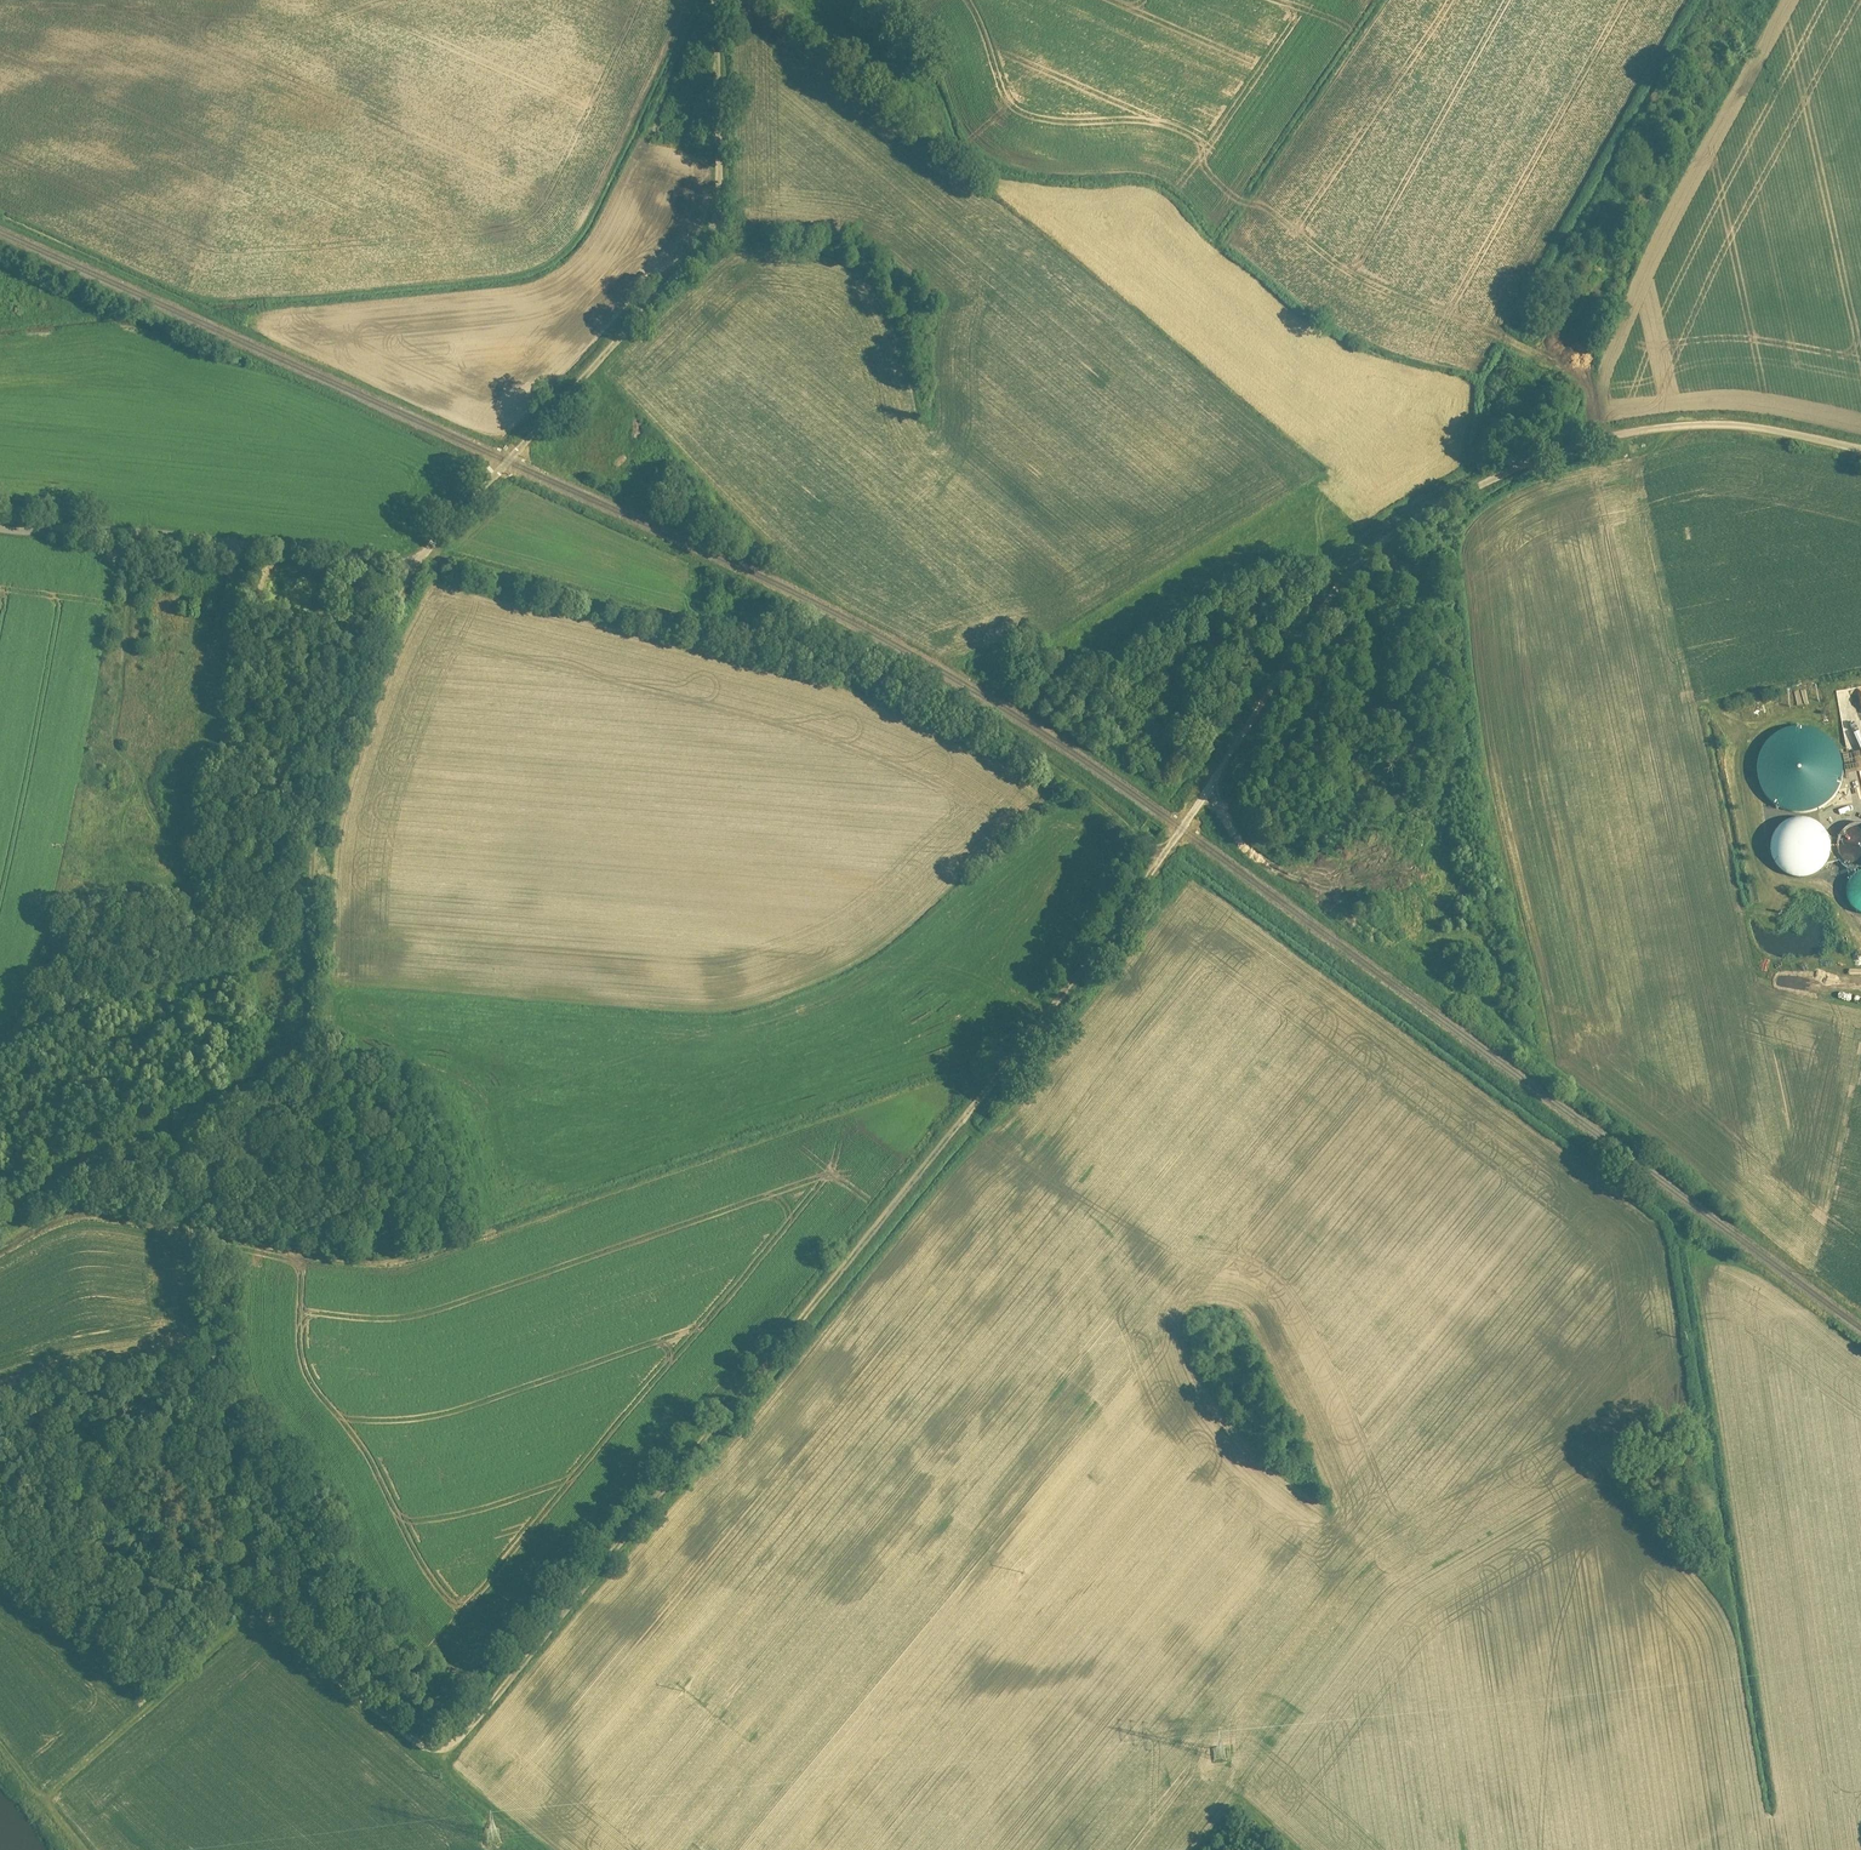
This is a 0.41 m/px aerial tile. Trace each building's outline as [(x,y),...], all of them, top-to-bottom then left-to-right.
[(1759,776),(1762,790),(1769,802),(1780,811),(1793,816),(1808,817),(1822,812),(1833,804),(1841,792),(1845,778),(1844,763),(1838,750),(1829,740),(1816,733),(1802,731),(1789,733),(1776,739),(1766,750),(1761,762),(1759,776)] [(1792,827),(1783,832),(1777,840),(1773,850),(1773,860),(1777,869),(1783,877),(1791,882),(1800,885),(1810,884),(1819,881),(1826,874),(1831,866),(1833,857),(1832,847),(1828,838),(1821,830),(1812,826),(1802,825),(1792,827)] [(1844,839),(1840,845),(1839,852),(1840,859),(1843,865),(1848,870),(1854,873),(1860,874),(1860,831),(1856,831),(1849,834),(1844,839)] [(1856,884),(1852,891),(1851,898),(1852,905),(1855,911),(1860,915),(1860,916),(1860,880),(1856,884)]
